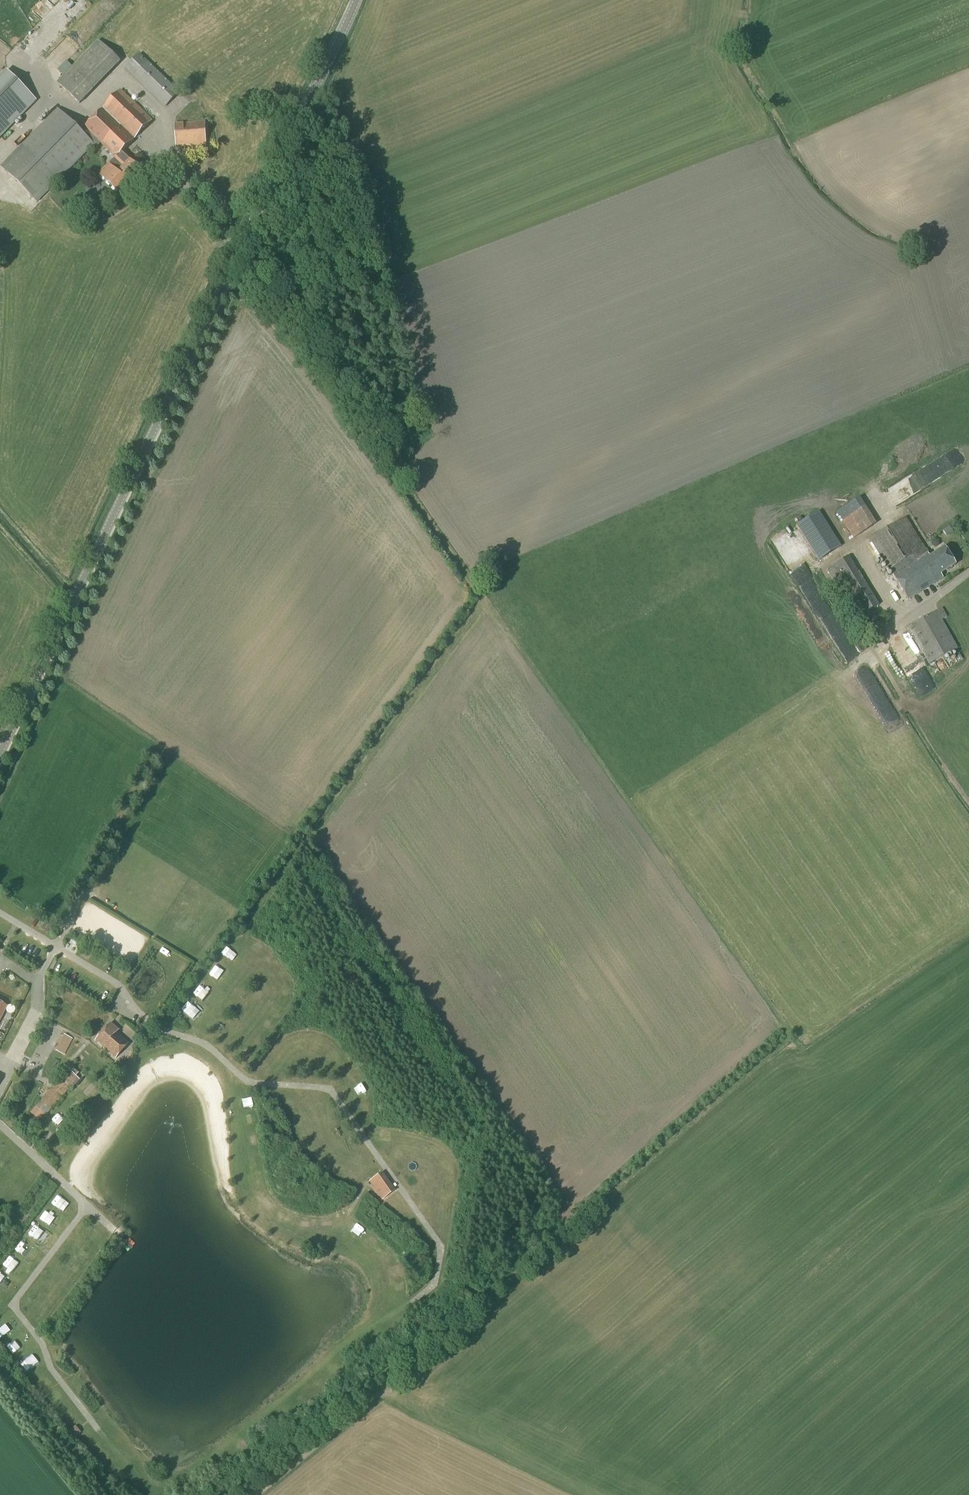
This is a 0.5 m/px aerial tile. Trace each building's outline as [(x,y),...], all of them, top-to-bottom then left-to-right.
[(47,17),(52,3),(48,1),(45,8),(40,6),(37,13),(47,17)] [(79,105),(121,62),(98,40),(72,67),(67,62),(58,71),(63,76),(57,83),(79,105)] [(165,107),(180,93),(140,54),(126,69),(165,107)] [(37,101),(6,70),(0,76),(0,138),(37,101)] [(114,160),(109,165),(99,174),(118,192),(127,183),(128,184),(140,171),(131,162),(133,159),(124,150),(153,121),(121,89),(85,127),(81,131),(58,108),(0,167),(37,203),(94,145),(96,148),(101,143),(113,156),(111,158),(114,160)] [(176,148),(206,145),(204,121),(174,124),(176,148)] [(856,538),(878,528),(872,514),(868,516),(865,509),(847,517),(856,538)] [(818,561),(841,547),(819,512),(796,526),(818,561)] [(930,557),(927,553),(928,553),(906,517),(869,540),(889,571),(890,571),(893,575),(909,600),(943,578),(941,575),(956,565),(944,547),(930,557)] [(850,557),(828,570),(834,579),(854,567),(855,566),(850,557)] [(867,586),(847,599),(858,618),(880,605),(868,586),(867,586)] [(929,665),(958,649),(942,620),(947,617),(942,608),(937,612),(908,627),(929,665)] [(880,613),(871,624),(878,629),(887,618),(880,613)] [(852,661),(863,654),(860,650),(850,656),(852,661)] [(941,677),(945,674),(940,666),(936,668),(941,677)] [(95,1041),(116,1059),(129,1043),(118,1033),(120,1030),(111,1022),(95,1041)] [(46,1115),(78,1079),(68,1070),(36,1106),(36,1107),(28,1115),(37,1123),(40,1119),(41,1119),(45,1115),(46,1115)] [(379,1174),(369,1182),(382,1200),(392,1193),(379,1174)]
